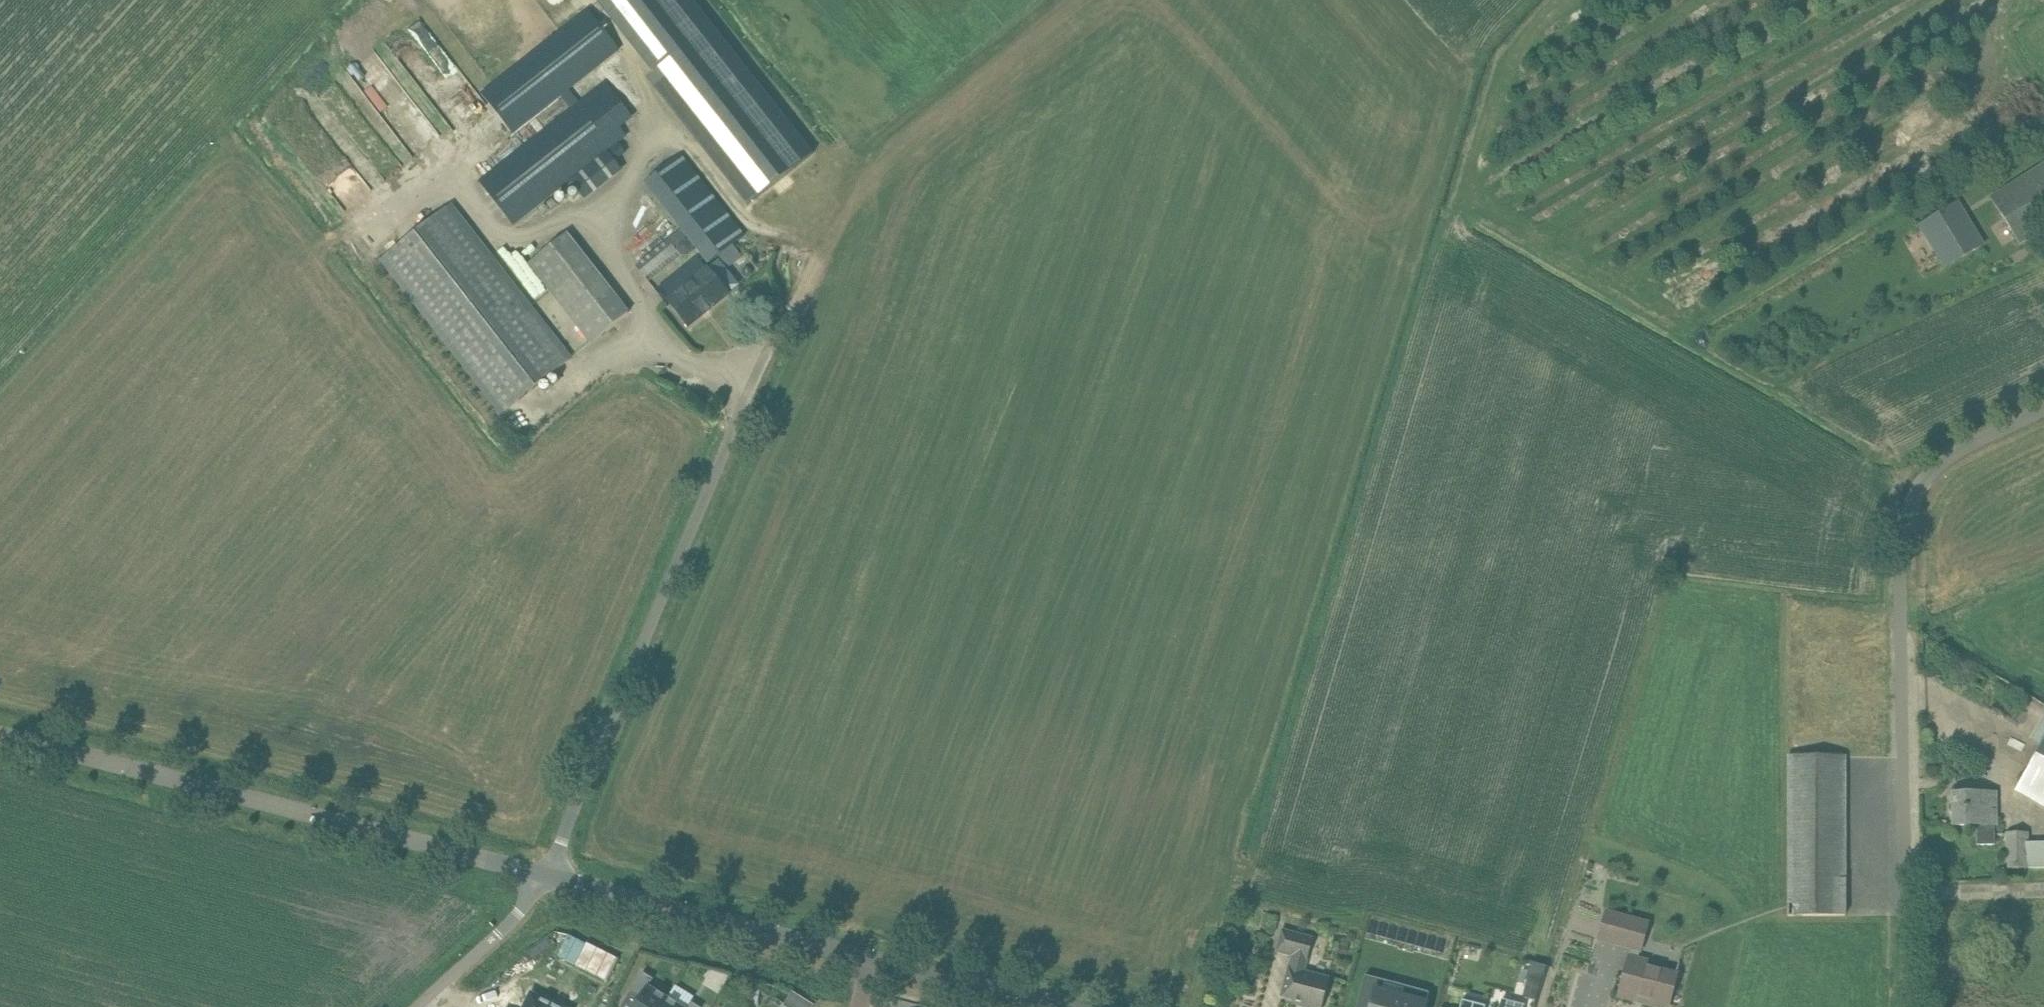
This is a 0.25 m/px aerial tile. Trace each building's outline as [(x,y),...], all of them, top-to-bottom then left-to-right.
[(663,64),(653,72),(646,77),(747,205),(809,156),(813,153),(812,152),(696,0),(613,0),(663,64)] [(605,82),(591,93),(580,102),(570,89),(620,50),(587,9),(481,93),(514,133),(562,96),(571,109),(480,181),(514,224),(570,179),(585,198),(621,169),(614,160),(626,151),(619,141),(625,137),(615,125),(629,114),(605,82)] [(681,153),(645,183),(709,264),(745,233),(681,153)] [(1992,198),(2019,242),(2043,227),(2043,165),(1992,198)] [(1958,201),(1920,225),(1944,264),(1982,240),(1958,201)] [(451,204),(381,259),(502,414),(572,359),(451,204)] [(629,312),(616,296),(567,233),(529,263),(579,326),(591,342),(629,312)] [(667,238),(641,270),(652,279),(678,247),(667,238)] [(729,294),(716,278),(708,268),(668,300),(689,326),(729,294)] [(2016,790),(2043,806),(2043,740),(2016,790)] [(1846,915),(1845,755),(1788,756),(1788,915),(1846,915)] [(1953,792),(1954,824),(1977,824),(1977,844),(1995,844),(1995,824),(1996,824),(1996,792),(1953,792)] [(2027,832),(2006,832),(2007,867),(2028,867),(2027,832)] [(1606,912),(1604,919),(1599,938),(1632,947),(1619,995),(1638,1000),(1640,995),(1669,1003),(1677,973),(1646,965),(1648,960),(1639,958),(1648,922),(1606,912)] [(1277,917),(1267,914),(1263,930),(1273,932),(1277,917)] [(1282,932),(1277,951),(1292,955),(1281,996),(1304,1002),(1303,1006),(1307,1006),(1322,1006),(1330,978),(1304,971),(1313,937),(1283,929),(1282,932)] [(1532,962),(1529,971),(1542,974),(1544,974),(1546,965),(1532,962)] [(667,998),(649,987),(654,978),(643,972),(631,992),(641,998),(636,1006),(662,1006),(667,998)] [(1362,988),(1376,991),(1372,1006),(1425,1006),(1429,992),(1428,992),(1427,995),(1406,989),(1405,993),(1404,993),(1402,997),(1381,992),(1384,980),(1366,975),(1362,988)] [(1526,986),(1523,996),(1536,999),(1538,989),(1526,986)] [(781,1006),(784,1006),(810,1006),(812,1003),(790,990),(781,1006)] [(531,991),(523,1006),(564,1006),(531,991)] [(662,1006),(682,1006),(667,998),(662,1006)]
